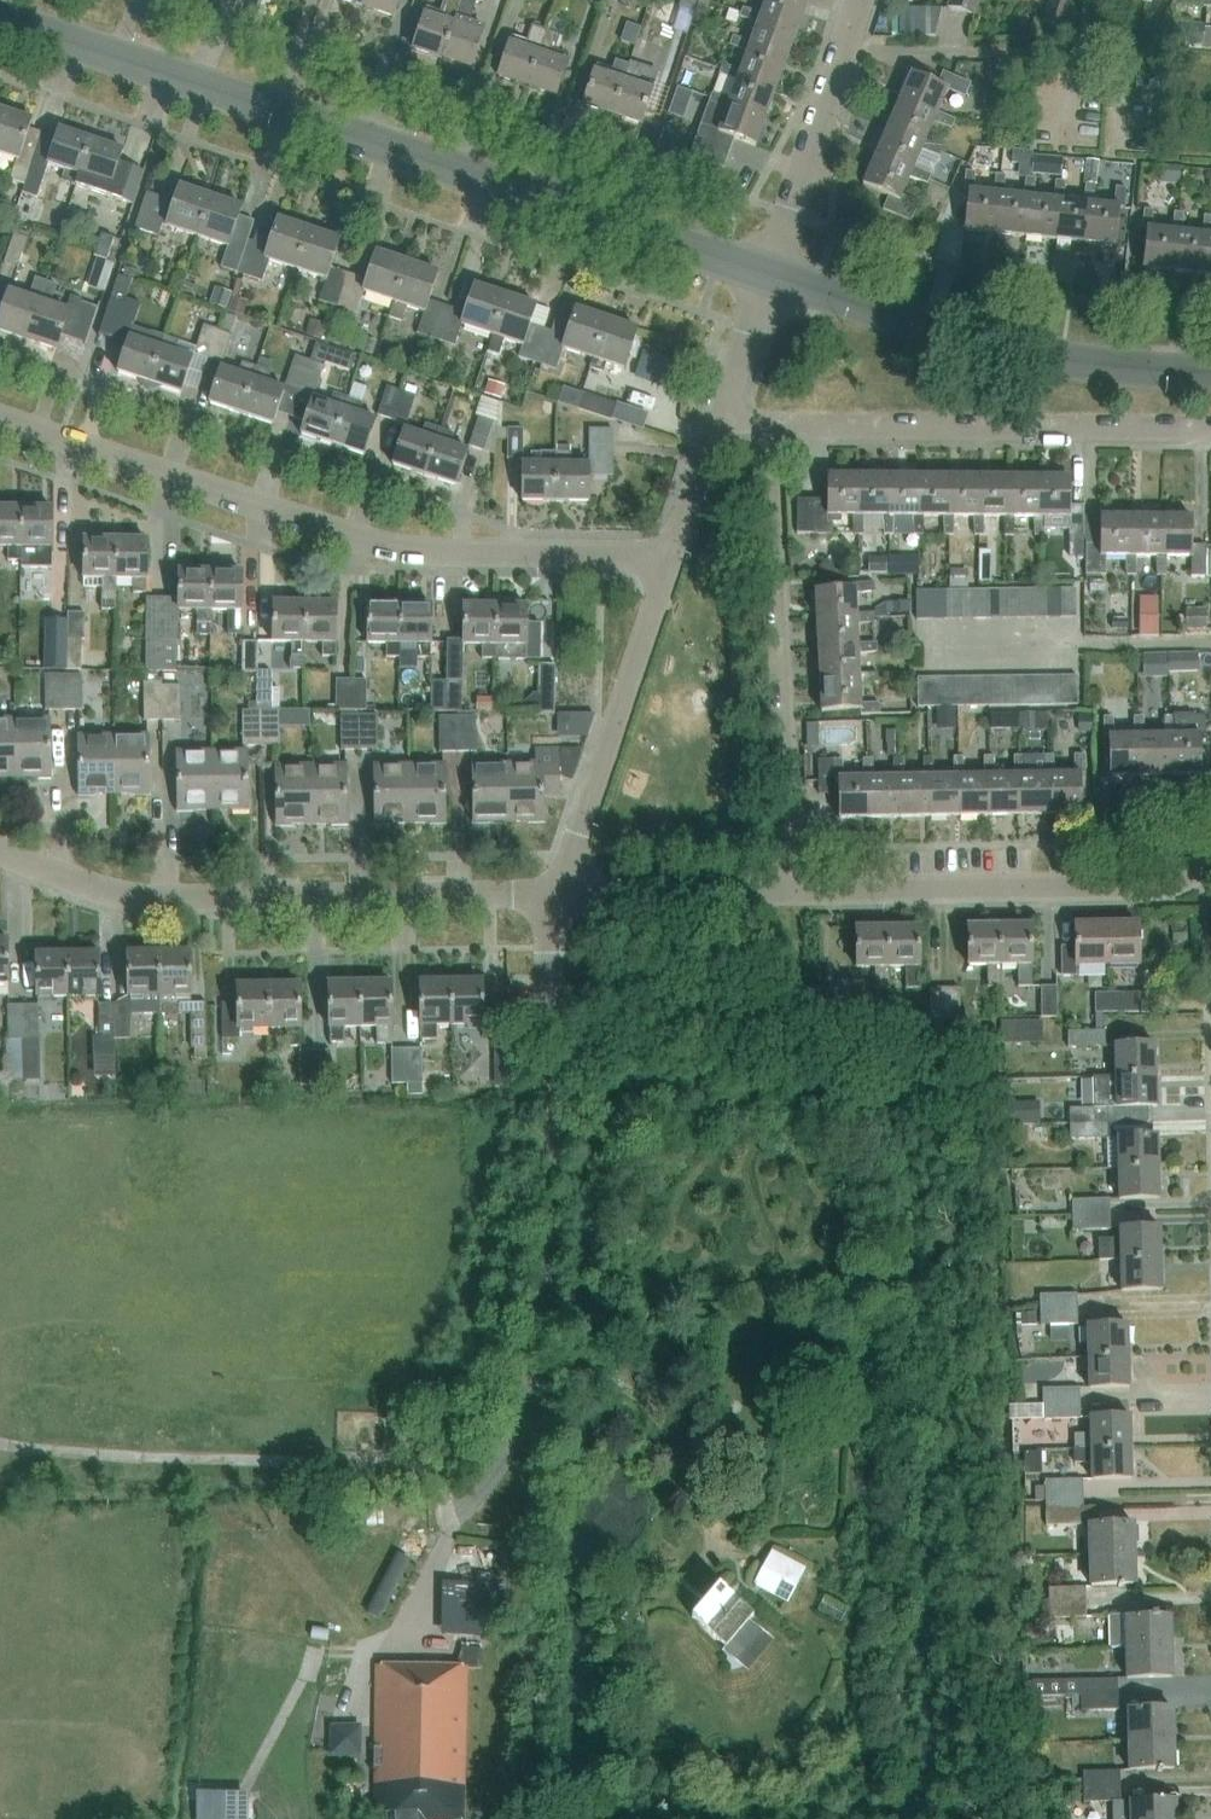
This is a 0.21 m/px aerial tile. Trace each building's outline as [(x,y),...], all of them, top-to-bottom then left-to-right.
[(364,7),(392,16),(397,0),(366,0),(364,7)] [(444,57),(462,0),(444,0),(439,13),(426,9),(414,47),(444,57)] [(444,57),(470,66),(483,27),(467,22),(473,6),(486,1),(486,0),(462,0),(444,57)] [(694,0),(680,0),(679,5),(691,9),(694,0)] [(698,14),(705,16),(709,2),(702,0),(698,0),(695,11),(694,12),(698,14)] [(761,13),(759,18),(796,31),(806,2),(800,0),(765,0),(760,13),(761,13)] [(947,7),(972,15),(977,0),(949,0),(947,7)] [(1042,22),(1061,28),(1070,0),(1050,0),(1042,22)] [(761,13),(760,13),(742,8),(740,16),(757,22),(750,41),(748,47),(786,60),(796,31),(759,18),(761,13)] [(909,8),(908,36),(940,37),(941,9),(909,8)] [(1204,25),(1175,22),(1173,43),(1203,46),(1204,25)] [(1020,30),(1020,38),(1034,38),(1034,24),(1026,24),(1020,30)] [(499,76),(527,85),(544,30),(531,26),(526,41),(512,37),(499,76)] [(544,30),(527,85),(555,94),(568,55),(554,51),(559,35),(544,30)] [(739,69),(740,70),(738,75),(775,89),(786,60),(748,47),(750,41),(732,36),(729,44),(746,50),(739,69)] [(612,113),(623,82),(628,63),(615,59),(611,70),(597,65),(584,104),(612,113)] [(729,98),(730,98),(727,104),(765,118),(775,89),(738,75),(740,70),(739,69),(722,65),(719,73),(736,79),(729,98)] [(899,102),(936,118),(933,123),(934,123),(951,129),(955,120),(938,113),(948,90),(965,97),(970,85),(942,73),(937,85),(911,74),(899,102)] [(623,82),(612,113),(640,122),(652,84),(638,79),(635,86),(623,82)] [(723,167),(733,139),(755,147),(765,118),(727,104),(730,98),(729,98),(711,93),(708,101),(726,108),(718,131),(700,124),(689,155),(723,167)] [(933,123),(936,118),(899,102),(887,129),(924,145),(921,150),(922,151),(939,157),(943,148),(927,141),(934,123),(933,123)] [(0,110),(0,153),(18,159),(11,179),(24,184),(32,162),(42,132),(30,127),(32,121),(0,110)] [(63,181),(76,186),(91,140),(60,129),(58,137),(42,132),(32,162),(24,184),(22,192),(35,197),(46,167),(48,168),(49,165),(66,171),(63,181)] [(921,150),(924,145),(887,129),(875,157),(911,173),(909,178),(910,178),(927,184),(931,175),(915,168),(922,151),(921,150)] [(124,151),(91,140),(76,186),(132,205),(143,173),(119,165),(124,151)] [(1013,150),(1012,163),(1019,164),(1032,165),(1033,156),(1034,152),(1022,151),(1013,150)] [(909,178),(911,173),(875,157),(863,185),(887,195),(881,209),(910,222),(919,203),(902,196),(910,178),(909,178)] [(1063,159),(1051,158),(1049,176),(1061,177),(1063,159)] [(1093,161),(1086,160),(1084,184),(1091,184),(1093,161)] [(1091,184),(1097,185),(1100,161),(1093,161),(1091,184)] [(994,235),(999,195),(1004,195),(1005,176),(996,175),(994,195),(974,192),(973,173),(966,172),(964,190),(968,191),(964,231),(994,235)] [(1024,238),(1029,198),(1035,198),(1035,179),(1025,178),(1023,197),(1004,195),(999,195),(994,235),(1024,238)] [(1054,241),(1059,201),(1065,202),(1065,183),(1058,182),(1056,201),(1035,199),(1035,198),(1029,198),(1024,238),(1054,241)] [(1065,202),(1059,201),(1054,241),(1085,244),(1089,204),(1094,205),(1094,186),(1087,185),(1084,204),(1065,202)] [(196,234),(209,196),(180,186),(174,205),(145,195),(134,228),(158,236),(162,223),(196,234)] [(1094,205),(1089,204),(1085,244),(1115,248),(1119,207),(1124,208),(1126,189),(1116,188),(1114,208),(1094,205)] [(22,192),(18,202),(32,207),(35,197),(22,192)] [(235,272),(246,239),(252,220),(237,215),(240,206),(209,196),(196,234),(227,245),(219,266),(235,272)] [(1173,271),(1177,232),(1183,233),(1183,214),(1174,213),(1173,232),(1154,230),(1153,211),(1144,210),(1142,229),(1146,229),(1143,268),(1173,271)] [(1183,233),(1177,232),(1173,271),(1203,274),(1207,235),(1210,235),(1210,217),(1204,216),(1202,235),(1183,233)] [(295,268),(308,229),(278,219),(275,227),(260,222),(243,273),(258,278),(265,258),(295,268)] [(339,239),(308,229),(295,268),(326,279),(319,300),(335,305),(346,272),(330,266),(339,239)] [(18,265),(27,237),(13,233),(5,261),(18,265)] [(93,257),(107,262),(114,239),(101,235),(93,257)] [(393,302),(407,262),(377,252),(367,280),(351,275),(340,307),(356,312),(363,291),(393,302)] [(437,272),(407,262),(393,302),(388,316),(401,321),(406,306),(424,313),(417,332),(432,337),(443,305),(427,300),(437,272)] [(27,339),(46,281),(36,278),(30,297),(10,290),(0,318),(0,330),(27,339)] [(56,285),(46,281),(27,339),(56,349),(61,333),(85,341),(84,344),(85,344),(98,308),(81,302),(72,299),(68,312),(49,305),(56,285)] [(461,324),(492,335),(505,296),(475,285),(465,312),(450,307),(439,340),(454,345),(461,324)] [(232,292),(214,287),(209,304),(226,309),(232,292)] [(248,301),(232,296),(228,310),(243,315),(248,301)] [(536,306),(505,296),(492,335),(486,351),(499,356),(505,339),(522,346),(518,356),(533,362),(545,330),(529,324),(536,306)] [(141,303),(127,298),(125,305),(111,299),(105,316),(119,321),(117,326),(131,331),(141,303)] [(563,349),(591,359),(606,319),(577,309),(573,319),(558,313),(540,364),(555,369),(563,349)] [(231,330),(235,317),(226,314),(222,327),(231,330)] [(325,324),(310,319),(304,335),(320,340),(325,324)] [(606,319),(591,359),(588,368),(602,373),(605,364),(622,370),(636,330),(606,319)] [(208,358),(218,330),(204,325),(195,354),(208,358)] [(218,330),(208,358),(222,363),(232,334),(218,330)] [(118,370),(149,381),(164,337),(151,332),(148,342),(130,336),(118,370)] [(164,337),(149,381),(181,392),(193,358),(175,352),(178,341),(164,337)] [(376,342),(363,337),(359,351),(372,355),(376,342)] [(315,343),(309,361),(299,389),(314,394),(323,366),(322,365),(327,348),(315,343)] [(299,389),(309,361),(295,356),(285,385),(299,389)] [(686,368),(655,357),(647,380),(678,391),(686,368)] [(273,363),(259,359),(256,367),(270,372),(273,363)] [(209,402),(241,413),(256,367),(242,363),(239,373),(221,367),(209,402)] [(256,367),(241,413),(271,423),(283,388),(266,383),(270,372),(256,367)] [(505,384),(488,379),(484,395),(501,400),(505,384)] [(391,420),(400,392),(387,387),(377,415),(391,420)] [(400,392),(391,420),(405,425),(414,397),(400,392)] [(302,434),(333,444),(348,399),(334,394),(331,404),(314,398),(302,434)] [(583,395),(578,411),(611,421),(616,405),(583,395)] [(348,399),(333,444),(364,455),(376,420),(357,414),(361,403),(348,399)] [(481,451),(490,423),(478,419),(468,447),(481,451)] [(393,464),(425,475),(440,429),(427,424),(423,436),(404,430),(393,464)] [(522,459),(522,428),(508,428),(508,459),(522,459)] [(440,429),(425,475),(454,485),(466,450),(449,445),(453,433),(440,429)] [(556,453),(556,501),(587,501),(587,477),(613,477),(614,430),(588,429),(588,465),(570,465),(570,453),(556,453)] [(556,501),(556,453),(541,453),(541,464),(522,464),(522,500),(556,501)] [(857,517),(857,477),(826,476),(826,505),(812,505),(811,535),(832,535),(832,517),(851,517),(857,517)] [(857,477),(857,517),(851,517),(853,536),(862,536),(862,517),(882,517),(887,517),(887,477),(857,477)] [(892,517),(912,517),(917,517),(918,477),(887,477),(887,517),(882,517),(883,536),(892,536),(892,517)] [(918,477),(917,517),(912,517),(913,536),(922,536),(923,517),(942,517),(948,518),(948,477),(918,477)] [(948,477),(948,518),(942,517),(943,536),(953,536),(953,518),(972,518),(978,518),(978,478),(948,477)] [(983,518),(1003,518),(1008,518),(1008,478),(978,478),(978,518),(972,518),(974,537),(983,537),(983,518)] [(1008,478),(1008,518),(1003,518),(1004,537),(1013,537),(1013,518),(1033,518),(1038,518),(1039,478),(1008,478)] [(1039,478),(1038,518),(1033,518),(1034,537),(1043,537),(1044,518),(1069,519),(1069,537),(1083,538),(1084,508),(1069,507),(1070,479),(1039,478)] [(20,546),(20,508),(0,508),(0,546),(8,546),(8,559),(20,559),(20,546)] [(51,508),(20,508),(20,546),(20,559),(20,567),(51,567),(51,560),(51,508)] [(1124,557),(1130,557),(1130,517),(1099,517),(1099,545),(1085,545),(1084,576),(1104,576),(1105,557),(1124,557)] [(1155,557),(1160,557),(1160,517),(1130,517),(1130,557),(1124,557),(1126,576),(1135,576),(1135,557),(1155,557)] [(1191,517),(1160,517),(1160,557),(1155,557),(1156,576),(1165,576),(1165,557),(1190,558),(1190,576),(1205,577),(1205,546),(1191,546),(1191,517)] [(115,578),(115,539),(84,538),(83,586),(102,586),(101,609),(115,609),(116,578),(115,578)] [(115,578),(116,578),(133,579),(132,592),(145,592),(146,540),(115,539),(115,578)] [(843,575),(827,558),(819,566),(828,576),(843,575)] [(886,559),(870,558),(870,573),(886,573),(886,559)] [(968,570),(950,569),(949,588),(968,588),(968,570)] [(210,611),(210,571),(179,571),(179,610),(197,610),(196,624),(210,624),(210,611)] [(241,572),(210,571),(210,611),(229,611),(228,634),(240,634),(241,572)] [(979,571),(979,582),(980,582),(990,582),(991,582),(991,571),(979,571)] [(815,622),(855,620),(855,626),(873,623),(873,614),(854,615),(853,596),(872,594),(871,583),(852,584),(852,589),(814,591),(815,622)] [(1047,619),(1062,619),(1061,590),(1047,591),(1047,619)] [(1076,590),(1061,590),(1062,619),(1076,619),(1076,590)] [(989,591),(974,592),(975,620),(989,620),(989,591)] [(1003,591),(989,591),(989,620),(1004,620),(1003,591)] [(1004,620),(1018,620),(1018,591),(1003,591),(1004,620)] [(1018,620),(1033,619),(1032,591),(1018,591),(1018,620)] [(1047,591),(1032,591),(1033,619),(1047,619),(1047,591)] [(931,621),(931,592),(916,593),(917,621),(931,621)] [(931,621),(946,621),(945,592),(931,592),(931,621)] [(960,592),(945,592),(946,621),(960,621),(960,592)] [(974,592),(960,592),(960,621),(975,620),(974,592)] [(892,615),(911,614),(910,602),(892,602),(886,603),(887,615),(892,615)] [(305,670),(305,644),(305,604),(273,604),(273,644),(292,644),(292,657),(290,662),(290,670),(305,670)] [(305,604),(305,644),(322,644),(322,657),(336,657),(336,604),(305,604)] [(399,657),(399,644),(400,605),(368,604),(367,644),(387,644),(387,656),(399,657)] [(431,605),(400,605),(399,644),(418,644),(418,656),(430,657),(431,605)] [(496,645),(495,605),(465,605),(464,644),(483,645),(482,657),(496,658),(496,645)] [(527,606),(495,605),(496,645),(496,658),(540,658),(541,624),(526,624),(527,606)] [(1207,630),(1206,609),(1186,609),(1186,630),(1207,630)] [(67,621),(67,638),(66,669),(80,669),(81,639),(84,639),(85,612),(68,611),(67,621)] [(1159,616),(1139,616),(1139,636),(1159,637),(1159,616)] [(1113,630),(1128,630),(1128,619),(1113,618),(1113,630)] [(46,620),(44,668),(66,669),(67,638),(67,621),(46,620)] [(856,645),(855,626),(855,620),(815,622),(817,652),(856,650),(857,656),(875,653),(875,644),(856,645)] [(210,624),(196,624),(196,636),(210,636),(210,624)] [(161,671),(161,641),(145,640),(145,671),(161,671)] [(175,641),(161,641),(161,671),(175,671),(175,641)] [(242,642),(242,672),(256,672),(257,643),(242,642)] [(857,656),(856,650),(817,652),(819,682),(858,680),(858,685),(877,683),(876,674),(858,675),(857,656)] [(1169,654),(1142,654),(1142,667),(1169,667),(1169,654)] [(1169,671),(1198,671),(1198,654),(1169,654),(1169,671)] [(555,665),(540,665),(540,712),(554,712),(555,665)] [(256,672),(256,702),(271,702),(271,672),(256,672)] [(64,711),(64,675),(44,676),(45,711),(64,711)] [(81,675),(64,675),(64,711),(81,710),(81,675)] [(1077,677),(1062,678),(1063,706),(1077,705),(1077,677)] [(1004,678),(990,679),(990,707),(1004,706),(1004,678)] [(1019,678),(1004,678),(1004,706),(1019,706),(1019,678)] [(1033,678),(1019,678),(1019,706),(1034,706),(1033,678)] [(1034,706),(1048,706),(1048,678),(1033,678),(1034,706)] [(1062,678),(1048,678),(1048,706),(1063,706),(1062,678)] [(351,710),(351,680),(337,679),(336,709),(351,710)] [(932,707),(931,679),(917,680),(917,708),(932,707)] [(932,707),(946,707),(946,679),(931,679),(932,707)] [(946,707),(961,707),(960,679),(946,679),(946,707)] [(975,679),(960,679),(961,707),(975,707),(975,679)] [(990,679),(975,679),(975,707),(990,707),(990,679)] [(351,680),(351,710),(365,710),(365,680),(351,680)] [(858,685),(858,680),(819,682),(821,713),(860,711),(860,715),(878,714),(877,703),(859,704),(858,685)] [(431,681),(431,711),(446,711),(446,681),(431,681)] [(460,681),(446,681),(446,711),(460,711),(460,681)] [(145,722),(163,722),(162,686),(162,682),(144,682),(145,722)] [(162,686),(163,722),(179,722),(179,686),(162,686)] [(1099,703),(1099,691),(1087,691),(1087,703),(1099,703)] [(492,698),(476,698),(476,711),(492,711),(492,698)] [(936,730),(956,730),(956,707),(936,708),(936,730)] [(261,747),(261,710),(242,711),(243,747),(261,747)] [(279,710),(261,710),(261,747),(280,746),(279,710)] [(1019,713),(990,713),(990,728),(1019,728),(1019,713)] [(1048,731),(1048,713),(1019,713),(1019,731),(1048,731)] [(579,714),(579,738),(587,738),(593,718),(595,714),(593,714),(579,714)] [(359,751),(359,716),(342,716),(342,751),(359,751)] [(379,716),(359,716),(359,751),(379,751),(379,716)] [(457,752),(457,716),(439,716),(439,753),(457,752)] [(477,716),(457,716),(457,752),(477,752),(477,716)] [(1092,732),(1091,716),(1078,716),(1079,732),(1092,732)] [(1164,735),(1145,736),(1139,736),(1140,776),(1170,775),(1169,735),(1176,735),(1173,717),(1164,717),(1164,735)] [(1176,735),(1169,735),(1170,775),(1201,774),(1200,736),(1206,736),(1205,717),(1193,717),(1194,735),(1176,735)] [(1140,776),(1139,736),(1145,736),(1142,718),(1133,718),(1133,736),(1114,736),(1112,718),(1103,719),(1104,736),(1108,736),(1109,777),(1140,776)] [(15,721),(0,721),(0,778),(16,778),(15,721)] [(50,721),(15,721),(16,778),(51,778),(50,721)] [(896,756),(895,731),(886,731),(886,743),(887,743),(888,756),(896,756)] [(114,737),(115,794),(150,794),(149,736),(114,737)] [(115,794),(114,737),(80,737),(81,795),(115,794)] [(538,763),(508,763),(509,821),(544,821),(543,798),(559,798),(558,749),(538,749),(538,763)] [(248,752),(213,753),(214,810),(248,810),(248,752)] [(214,810),(213,753),(179,753),(180,811),(214,810)] [(1056,775),(1050,775),(1051,815),(1082,814),(1081,775),(1086,774),(1086,755),(1075,755),(1075,774),(1056,775)] [(1021,815),(1020,775),(1025,775),(1024,756),(1014,756),(1015,775),(995,776),(990,776),(991,816),(1021,815)] [(1025,775),(1020,775),(1021,815),(1051,815),(1050,775),(1056,775),(1054,756),(1045,756),(1045,775),(1025,775)] [(960,816),(960,776),(965,776),(963,757),(954,758),(954,776),(935,777),(929,777),(930,817),(960,816)] [(965,776),(960,776),(960,816),(991,816),(990,776),(995,776),(993,757),(984,757),(985,776),(965,776)] [(904,777),(899,777),(900,817),(930,817),(929,777),(935,777),(933,758),(924,758),(924,777),(904,777)] [(870,818),(869,778),(874,778),(872,759),(863,759),(864,778),(844,779),(842,760),(818,760),(819,794),(838,794),(839,819),(870,818)] [(900,817),(899,777),(904,777),(903,759),(893,759),(894,778),(874,778),(869,778),(870,818),(900,817)] [(475,822),(509,821),(508,763),(474,763),(475,822)] [(411,823),(409,765),(376,766),(376,823),(411,823)] [(444,765),(409,765),(411,823),(445,822),(444,765)] [(313,825),(311,766),(277,767),(278,825),(313,825)] [(346,766),(311,766),(313,825),(347,824),(346,766)] [(1030,925),(1000,926),(1000,965),(1017,965),(1017,987),(1030,986),(1030,925)] [(1076,966),(1106,966),(1106,925),(1074,926),(1074,946),(1063,946),(1063,976),(1077,976),(1076,966)] [(1138,925),(1106,925),(1106,966),(1138,966),(1138,925)] [(918,926),(887,927),(887,967),(903,966),(904,988),(919,988),(918,926)] [(1001,987),(1000,965),(1000,926),(967,926),(967,966),(986,966),(987,987),(1001,987)] [(887,967),(887,927),(855,927),(855,967),(874,967),(875,989),(888,988),(887,967)] [(113,1004),(113,1038),(114,1038),(129,1038),(128,1014),(158,1014),(159,953),(145,953),(145,948),(129,948),(129,954),(127,954),(128,1004),(113,1004)] [(159,953),(158,1014),(190,1014),(190,1047),(194,1047),(205,1047),(205,1003),(191,1003),(190,952),(188,952),(188,948),(173,948),(173,952),(159,953)] [(36,997),(67,997),(67,954),(52,954),(52,950),(38,950),(38,955),(35,955),(36,997)] [(67,954),(67,997),(99,996),(99,954),(96,954),(96,950),(81,950),(81,954),(67,954)] [(452,1025),(451,982),(438,983),(438,978),(422,979),(422,983),(420,983),(422,1040),(438,1040),(438,1026),(452,1025)] [(451,982),(452,1025),(483,1024),(483,1038),(501,1037),(500,1002),(484,1002),(483,982),(481,982),(481,978),(465,978),(465,982),(451,982)] [(361,1027),(361,985),(346,985),(346,980),(331,980),(331,985),(330,985),(330,1044),(344,1044),(344,1027),(361,1027)] [(361,985),(361,1027),(375,1027),(376,1044),(393,1044),(393,983),(389,983),(389,980),(374,980),(374,985),(361,985)] [(269,1029),(268,986),(255,986),(255,982),(239,982),(239,986),(237,986),(237,1004),(222,1004),(222,1039),(238,1039),(238,1029),(269,1029)] [(268,986),(269,1029),(283,1029),(289,1048),(301,1048),(301,985),(298,985),(298,982),(282,982),(282,986),(268,986)] [(1054,1017),(1053,987),(1039,987),(1040,1017),(1054,1017)] [(958,988),(945,989),(945,1018),(959,1018),(958,988)] [(945,1018),(945,989),(928,989),(929,1019),(945,1018)] [(1149,992),(1107,993),(1106,1012),(1149,1011),(1149,992)] [(1095,1013),(1106,1012),(1107,993),(1094,993),(1095,1013)] [(114,1038),(113,1038),(113,1004),(99,1004),(100,1040),(94,1040),(95,1058),(115,1057),(114,1038)] [(22,1040),(22,1005),(7,1005),(7,1040),(22,1040)] [(35,1005),(22,1005),(22,1040),(23,1040),(35,1040),(35,1005)] [(1022,1020),(1000,1020),(1000,1040),(1001,1042),(1002,1042),(1022,1042),(1022,1020)] [(1066,1032),(1066,1047),(1102,1047),(1102,1032),(1066,1032)] [(35,1040),(23,1040),(23,1079),(23,1080),(40,1080),(39,1040),(35,1040)] [(494,1043),(494,1059),(508,1059),(508,1043),(494,1043)] [(1113,1046),(1114,1076),(1154,1075),(1153,1045),(1113,1046)] [(205,1047),(194,1047),(194,1059),(205,1059),(205,1047)] [(407,1084),(407,1050),(391,1050),(392,1084),(407,1084)] [(422,1050),(407,1050),(407,1084),(423,1084),(422,1050)] [(1155,1106),(1154,1075),(1114,1076),(1093,1076),(1093,1107),(1106,1107),(1155,1106)] [(1023,1123),(1023,1102),(1005,1103),(1006,1123),(1023,1123)] [(1069,1124),(1107,1123),(1106,1107),(1093,1107),(1069,1108),(1069,1124)] [(1107,1123),(1069,1124),(1069,1139),(1107,1138),(1107,1123)] [(1107,1170),(1116,1169),(1157,1168),(1156,1137),(1116,1138),(1107,1138),(1107,1170)] [(1157,1168),(1116,1169),(1117,1201),(1157,1200),(1157,1168)] [(1071,1201),(1072,1217),(1109,1216),(1109,1200),(1071,1201)] [(1110,1231),(1109,1216),(1072,1217),(1072,1231),(1110,1231)] [(1119,1261),(1159,1260),(1158,1228),(1118,1230),(1118,1240),(1096,1241),(1097,1262),(1119,1261)] [(1159,1260),(1119,1261),(1120,1293),(1160,1291),(1159,1260)] [(1039,1312),(1076,1311),(1076,1293),(1039,1295),(1039,1312)] [(1076,1311),(1039,1312),(1040,1326),(1077,1325),(1076,1311)] [(1022,1327),(1036,1327),(1036,1313),(1021,1313),(1022,1327)] [(1087,1327),(1087,1358),(1127,1357),(1126,1326),(1087,1327)] [(1127,1357),(1087,1358),(1088,1389),(1127,1388),(1127,1357)] [(1042,1405),(1077,1404),(1077,1389),(1042,1390),(1042,1405)] [(1077,1404),(1042,1405),(1042,1419),(1078,1419),(1077,1404)] [(1089,1418),(1090,1449),(1128,1448),(1127,1417),(1089,1418)] [(1129,1479),(1128,1448),(1090,1449),(1074,1450),(1074,1464),(1090,1463),(1091,1480),(1129,1479)] [(1081,1481),(1043,1481),(1043,1496),(1081,1495),(1081,1481)] [(1043,1511),(1081,1510),(1081,1495),(1043,1496),(1043,1511)] [(1081,1510),(1043,1511),(1043,1526),(1081,1526),(1081,1510)] [(1088,1526),(1088,1555),(1132,1555),(1131,1524),(1088,1526)] [(805,1568),(771,1551),(753,1585),(788,1603),(805,1568)] [(1132,1555),(1088,1555),(1089,1586),(1133,1585),(1132,1555)] [(502,1585),(444,1584),(443,1635),(501,1637),(502,1585)] [(753,1614),(719,1585),(691,1617),(726,1647),(730,1642),(744,1653),(762,1631),(749,1620),(753,1614)] [(1047,1605),(1084,1604),(1084,1589),(1046,1590),(1047,1605)] [(1084,1604),(1047,1605),(1047,1620),(1084,1619),(1084,1604)] [(1124,1649),(1124,1650),(1169,1648),(1168,1617),(1125,1619),(1124,1615),(1106,1616),(1107,1649),(1124,1649)] [(1169,1648),(1124,1650),(1125,1679),(1170,1678),(1169,1648)] [(375,1666),(373,1804),(380,1804),(380,1814),(387,1814),(387,1818),(462,1818),(465,1670),(478,1670),(479,1651),(460,1651),(455,1667),(375,1666)] [(1079,1682),(1080,1697),(1116,1697),(1116,1682),(1079,1682)] [(1173,1685),(1128,1687),(1128,1696),(1173,1694),(1173,1685)] [(1116,1712),(1116,1697),(1080,1697),(1080,1712),(1116,1712)] [(1126,1711),(1127,1742),(1172,1740),(1171,1709),(1126,1711)] [(364,1755),(363,1725),(332,1726),(333,1756),(364,1755)] [(1172,1740),(1127,1742),(1128,1772),(1173,1770),(1172,1740)] [(1081,1790),(1118,1788),(1118,1773),(1081,1774),(1081,1790)] [(1118,1788),(1081,1790),(1082,1804),(1111,1803),(1118,1802),(1118,1788)] [(249,1798),(198,1797),(197,1818),(249,1818),(249,1798)] [(1129,1802),(1118,1802),(1111,1803),(1111,1818),(1174,1818),(1173,1801),(1129,1802)]
